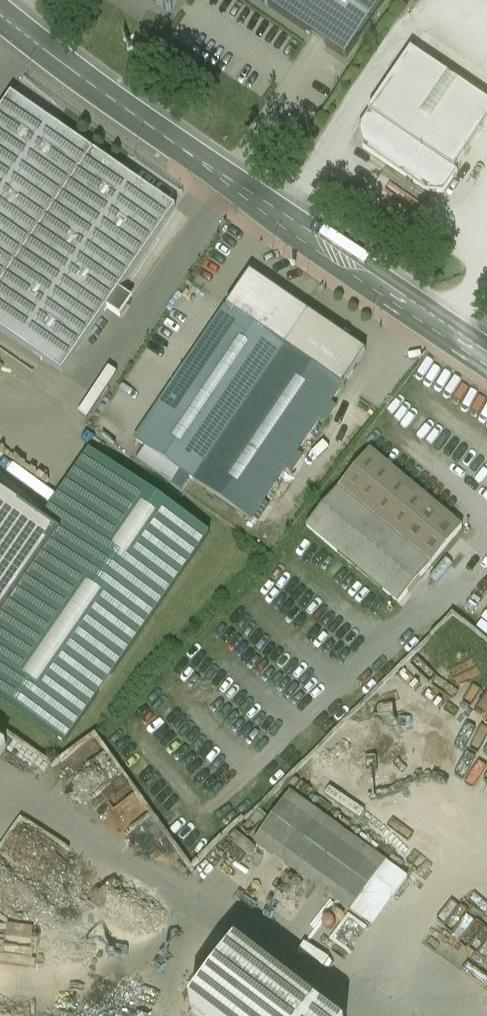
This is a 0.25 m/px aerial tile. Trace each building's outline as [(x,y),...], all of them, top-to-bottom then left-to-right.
[(170,16),(181,0),(147,0),(170,16)] [(348,63),(391,0),(254,0),(348,63)] [(421,55),(367,130),(373,152),(435,193),(455,191),(468,173),(467,165),(486,134),(486,100),(421,55)] [(10,95),(0,109),(0,286),(92,153),(10,95)] [(92,153),(0,286),(0,331),(61,374),(174,209),(92,153)] [(248,272),(224,306),(341,387),(365,351),(248,272)] [(341,387),(224,306),(135,442),(250,518),(341,387)] [(377,448),(313,528),(409,605),(477,525),(377,448)] [(111,464),(89,449),(39,521),(0,494),(0,623),(111,464)] [(111,464),(0,623),(0,696),(64,742),(209,534),(111,464)] [(406,876),(288,790),(251,840),(349,911),(372,879),(392,893),(406,876)] [(235,946),(190,1006),(203,1015),(327,1015),(235,946)]
